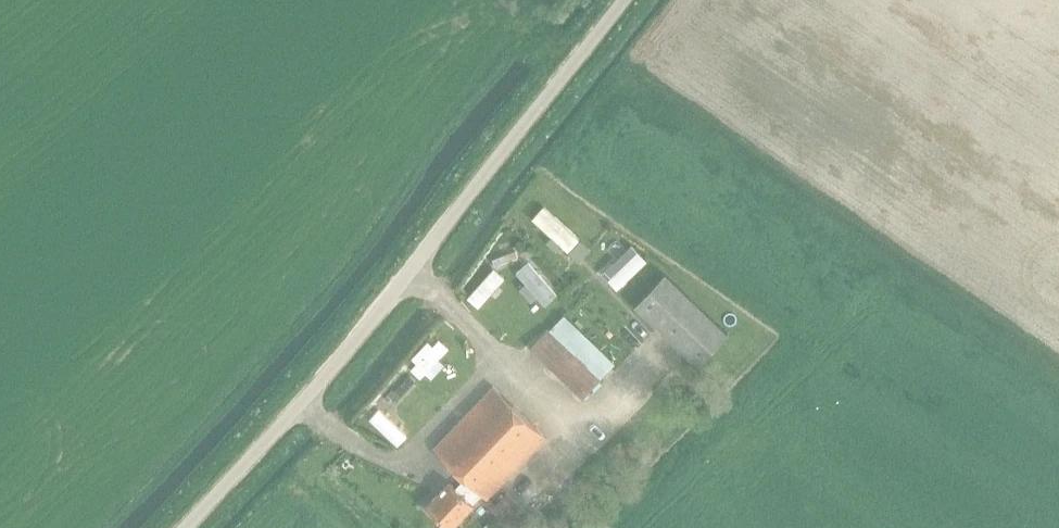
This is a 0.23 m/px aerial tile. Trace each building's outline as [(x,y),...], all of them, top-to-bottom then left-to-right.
[(579,242),(547,211),(538,220),(556,238),(552,242),(560,250),(564,246),(570,252),(579,242)] [(616,289),(645,261),(637,252),(618,270),(610,261),(602,269),(610,277),(607,280),(616,289)] [(548,290),(525,263),(515,271),(526,283),(520,289),(528,298),(534,293),(538,298),(548,290)] [(491,270),(470,295),(480,302),(481,301),(486,305),(493,298),(488,293),(501,278),(491,270)] [(635,304),(700,363),(729,330),(664,271),(635,304)] [(530,345),(583,397),(599,381),(545,329),(530,345)] [(438,340),(410,369),(419,378),(426,371),(431,375),(438,367),(434,363),(448,348),(438,340)] [(486,498),(546,436),(494,386),(433,448),(464,478),(454,488),(449,483),(426,508),(446,527),(451,527),(483,496),(486,498)] [(368,417),(395,444),(405,434),(398,427),(402,423),(395,416),(391,420),(378,407),(368,417)] [(516,527),(526,527),(535,519),(507,491),(493,505),(516,527)]
